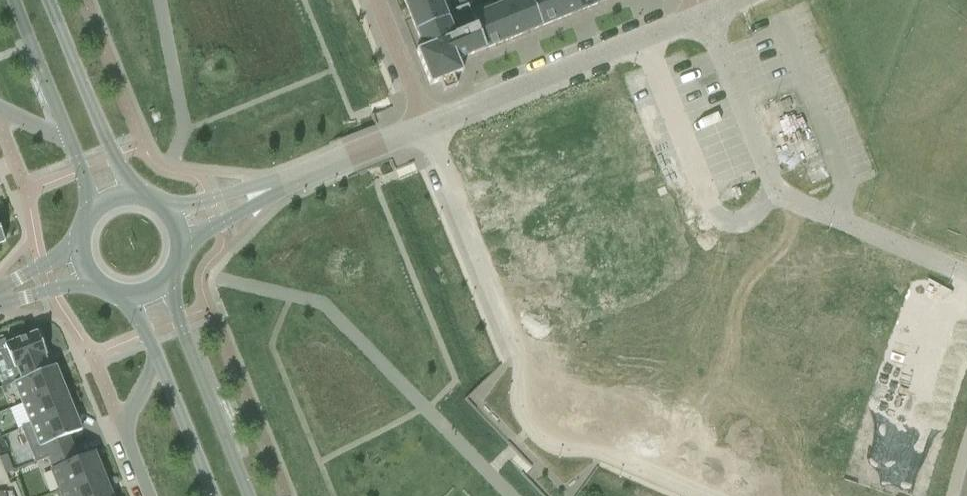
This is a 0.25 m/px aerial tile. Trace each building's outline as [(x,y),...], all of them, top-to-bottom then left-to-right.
[(486,49),(470,11),(467,4),(467,5),(460,7),(451,11),(447,0),(403,0),(410,19),(422,48),(415,51),(430,86),(439,82),(440,83),(441,83),(441,81),(451,77),(452,79),(453,78),(453,76),(462,73),(457,60),(485,49),(486,49)] [(504,42),(523,34),(509,0),(490,8),(504,42)] [(542,26),(531,0),(511,0),(509,0),(523,34),(542,26)] [(542,26),(561,19),(553,0),(531,0),(542,26)] [(561,19),(580,11),(575,0),(553,0),(561,19)] [(600,3),(598,0),(575,0),(580,11),(600,3)] [(504,42),(489,4),(470,11),(486,49),(504,42)] [(17,381),(49,368),(44,356),(46,355),(37,332),(6,345),(4,340),(0,342),(0,353),(1,353),(8,371),(12,369),(17,381)] [(55,365),(49,368),(17,381),(14,382),(23,404),(64,387),(55,365)] [(72,408),(64,387),(23,404),(31,424),(22,428),(72,408)] [(81,430),(72,408),(22,428),(36,462),(72,447),(67,436),(81,430)] [(76,459),(72,447),(36,462),(50,457),(54,467),(52,468),(60,490),(56,491),(56,492),(102,474),(93,452),(76,459)] [(102,474),(56,492),(58,495),(111,495),(102,474)]
